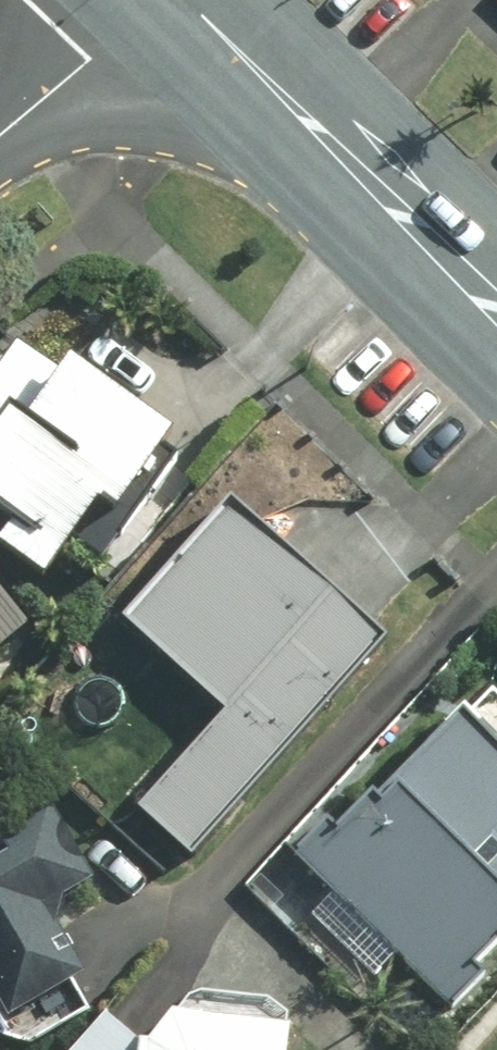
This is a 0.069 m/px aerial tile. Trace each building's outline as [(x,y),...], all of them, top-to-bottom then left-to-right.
[(189,425),(85,349),(43,406),(29,396),(0,435),(0,494),(29,515),(15,534),(60,567),(115,493),(130,504),(189,425)] [(402,632),(246,491),(132,616),(235,709),(149,803),(203,851),(402,632)] [(0,571),(0,662),(45,620),(0,571)] [(299,851),(455,1009),(493,972),(487,965),(496,956),(496,688),(480,705),(473,697),(345,822),(337,813),(299,851)] [(9,817),(0,822),(0,1025),(4,1032),(44,1043),(103,1012),(81,976),(99,965),(71,920),(78,889),(111,872),(78,809),(21,839),(9,817)] [(307,1020),(235,1014),(186,1006),(153,1035),(153,1043),(116,1008),(76,1049),(304,1049),(307,1020)]
